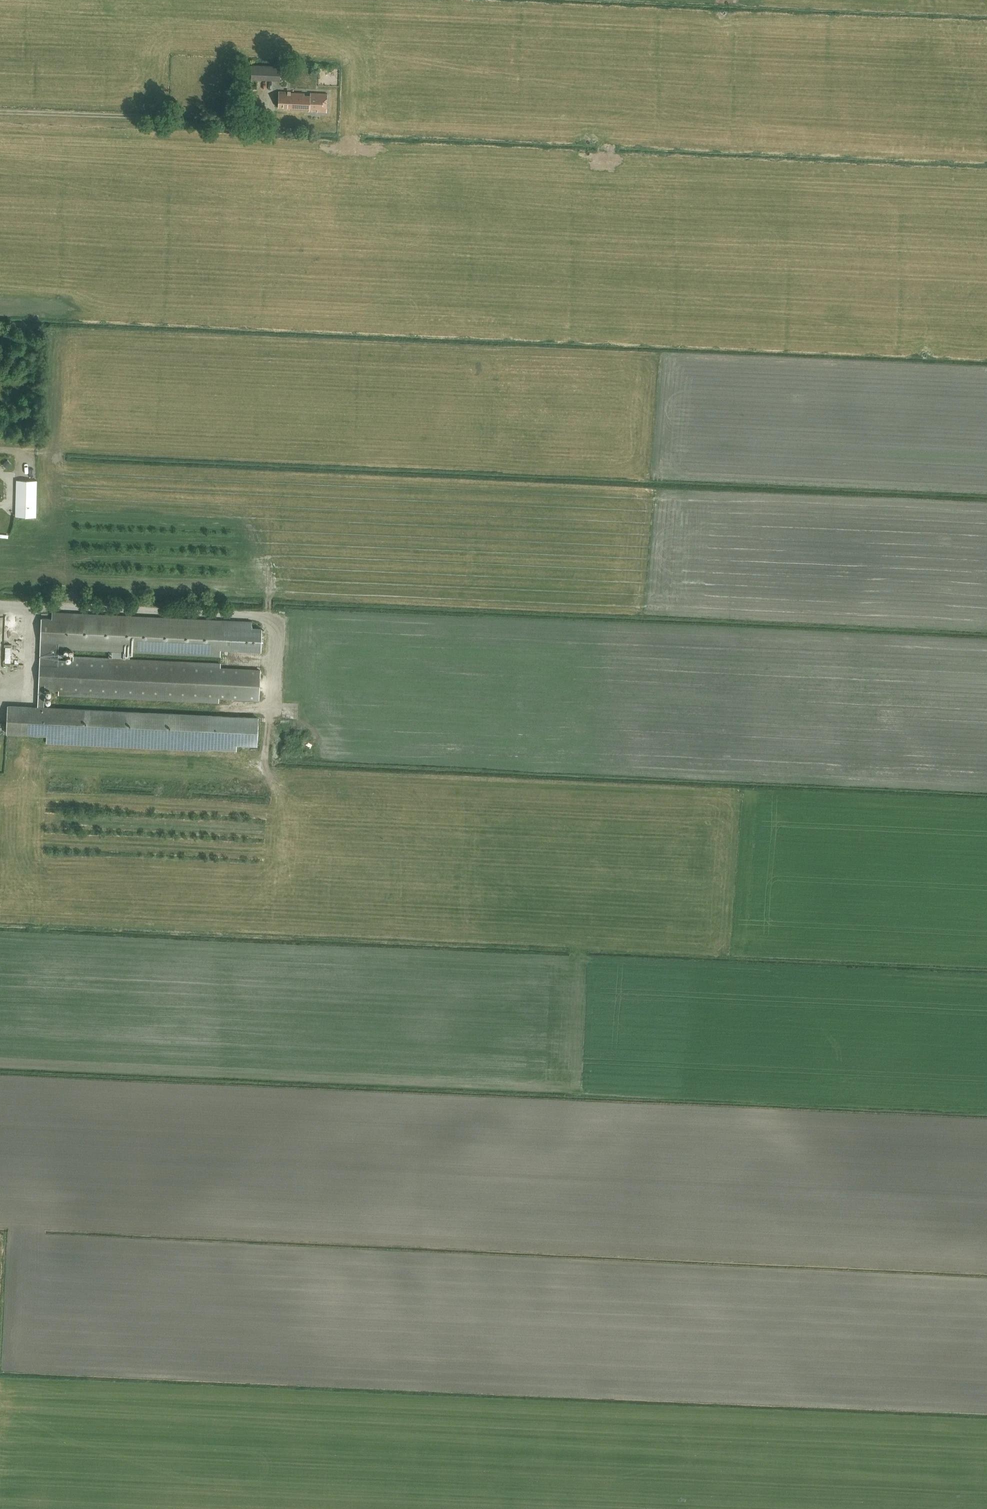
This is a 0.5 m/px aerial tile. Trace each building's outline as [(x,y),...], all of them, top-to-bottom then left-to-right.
[(260,65),(252,64),(251,79),(260,80),(260,65)] [(327,112),(328,93),(310,92),(310,95),(305,95),(305,93),(288,92),(288,91),(279,91),(278,107),(309,108),(309,111),(312,111),(313,109),(318,109),(318,111),(327,112)] [(25,490),(37,490),(37,481),(24,482),(25,490)] [(19,513),(19,515),(41,516),(41,494),(27,493),(27,513),(19,513)] [(40,660),(39,689),(38,708),(8,706),(6,734),(46,736),(46,743),(207,751),(207,750),(237,751),(237,745),(257,746),(259,718),(44,708),(45,689),(259,699),(260,670),(58,660),(59,649),(221,656),(221,650),(261,652),(262,628),(252,628),(252,621),(52,611),(52,618),(42,617),(40,660)] [(11,653),(20,651),(18,643),(9,645),(11,653)]
